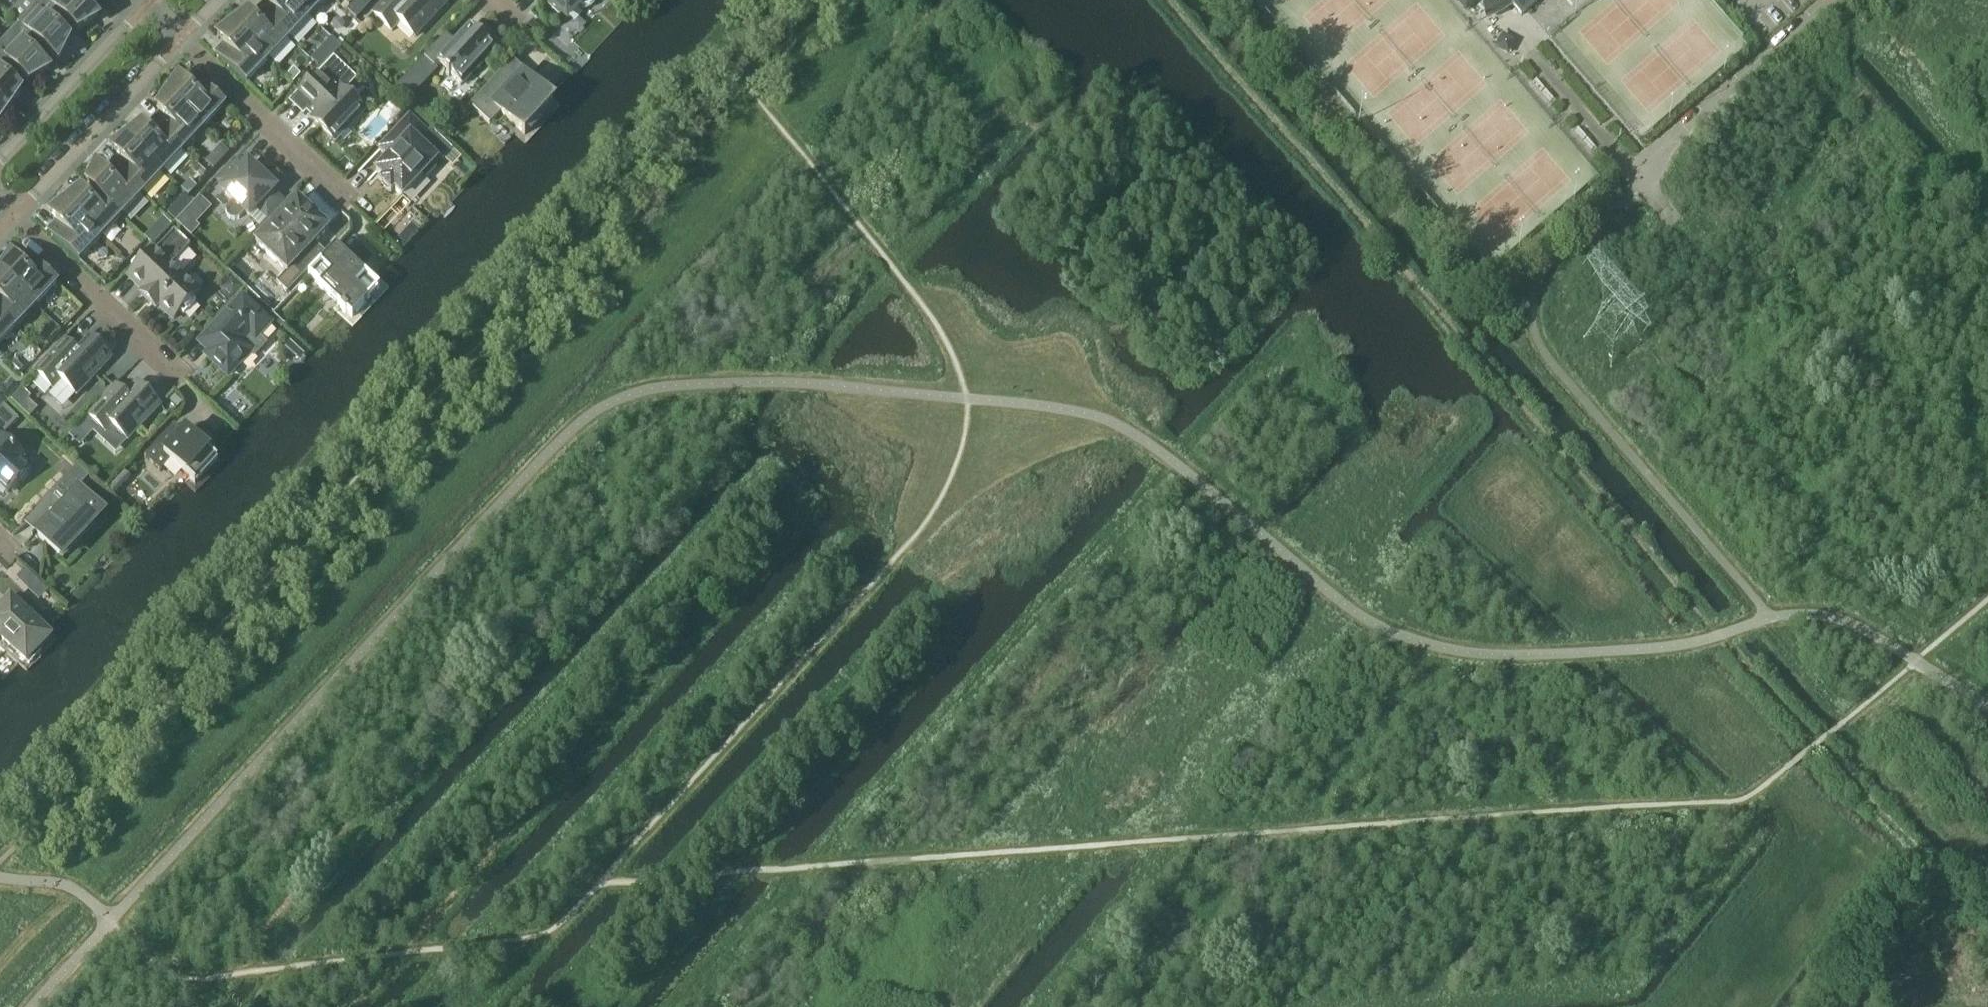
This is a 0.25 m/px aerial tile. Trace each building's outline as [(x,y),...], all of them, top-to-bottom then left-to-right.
[(8,14),(19,24),(19,25),(49,54),(57,62),(68,43),(69,42),(65,38),(73,29),(74,28),(44,0),(21,0),(8,14)] [(99,2),(97,0),(44,0),(74,28),(73,29),(77,32),(98,20),(97,19),(89,12),(99,2)] [(309,17),(290,0),(263,0),(265,2),(257,10),(288,39),(309,17)] [(325,0),(290,0),(309,17),(325,0)] [(445,4),(441,0),(385,0),(361,26),(362,26),(373,14),(391,32),(399,23),(414,37),(445,4)] [(549,3),(547,5),(558,16),(560,14),(566,19),(577,6),(581,8),(585,9),(589,7),(592,4),(593,0),(546,0),(549,3)] [(1512,6),(1506,0),(1480,0),(1485,21),(1495,17),(1500,15),(1505,12),(1512,6)] [(1537,1),(1536,0),(1506,0),(1512,6),(1520,16),(1537,1)] [(346,11),(355,20),(362,12),(354,3),(346,11)] [(267,61),(288,39),(257,10),(249,18),(247,16),(246,17),(232,27),(267,61)] [(49,54),(19,25),(0,44),(0,56),(25,80),(29,84),(49,71),(48,70),(41,63),(49,54)] [(246,83),(267,61),(232,27),(217,39),(218,40),(224,45),(215,54),(246,83)] [(461,85),(494,50),(469,27),(454,43),(445,35),(423,58),(433,67),(437,63),(447,72),(445,74),(448,76),(450,75),(461,85)] [(348,37),(340,30),(333,38),(341,45),(348,37)] [(347,64),(351,59),(343,51),(338,56),(347,64)] [(319,68),(320,69),(327,61),(318,53),(311,61),(313,63),(319,68)] [(25,80),(0,56),(0,104),(7,111),(19,94),(20,93),(16,89),(25,80)] [(341,89),(353,76),(333,57),(283,110),(284,110),(299,94),(312,106),(313,104),(319,110),(310,119),(334,142),(363,111),(341,89)] [(423,58),(393,90),(406,102),(436,70),(433,67),(423,58)] [(503,71),(512,61),(512,60),(469,106),(489,124),(500,113),(524,135),(552,105),(534,88),(533,81),(525,81),(521,77),(515,83),(503,71)] [(294,73),(287,79),(293,84),(299,77),(294,73)] [(203,129),(224,107),(193,77),(185,86),(179,80),(178,80),(167,96),(203,129)] [(182,151),(203,129),(167,96),(158,111),(157,112),(159,113),(151,122),(182,151)] [(410,137),(419,128),(409,118),(357,172),(358,173),(379,150),(388,159),(367,181),(368,182),(376,173),(383,180),(380,184),(390,193),(393,189),(401,197),(422,175),(425,178),(435,166),(433,164),(436,161),(410,137)] [(162,173),(182,151),(151,122),(144,130),(141,128),(141,129),(127,139),(162,173)] [(444,158),(452,150),(435,133),(432,130),(424,139),(444,158)] [(141,194),(162,173),(127,139),(111,151),(112,152),(118,157),(110,165),(141,194)] [(221,146),(213,154),(221,161),(228,153),(221,146)] [(247,164),(244,167),(238,161),(218,182),(224,188),(221,191),(232,201),(226,207),(225,212),(226,216),(229,219),(234,220),(239,220),(245,213),(248,217),(256,208),(267,218),(281,202),(271,192),(274,190),(264,180),(264,177),(260,174),(257,174),(247,164)] [(121,216),(141,194),(110,165),(102,173),(97,168),(96,167),(87,186),(89,188),(89,187),(121,216)] [(195,165),(190,171),(199,179),(204,173),(195,165)] [(188,196),(196,188),(189,181),(181,190),(188,196)] [(100,238),(121,216),(89,187),(89,188),(82,195),(80,193),(79,194),(65,205),(100,238)] [(314,243),(328,229),(296,199),(255,242),(286,272),(276,283),(287,293),(325,253),(314,243)] [(79,260),(100,238),(65,205),(49,216),(50,217),(56,222),(48,231),(79,260)] [(174,207),(167,215),(174,222),(182,214),(174,207)] [(190,213),(182,223),(191,231),(200,222),(190,213)] [(152,231),(145,238),(147,240),(152,245),(160,237),(152,231)] [(171,268),(190,247),(174,232),(154,252),(153,251),(130,275),(145,290),(141,294),(155,308),(158,305),(173,319),(180,312),(183,315),(194,303),(191,300),(198,293),(171,268)] [(41,299),(62,277),(31,247),(22,256),(17,251),(16,250),(5,266),(41,299)] [(351,317),(379,288),(335,247),(308,276),(341,308),(340,309),(344,313),(346,312),(351,317)] [(41,299),(5,266),(0,274),(0,302),(20,321),(41,299)] [(222,288),(233,298),(242,287),(232,278),(222,288)] [(255,338),(269,324),(242,298),(203,340),(213,349),(209,353),(231,373),(250,352),(253,355),(262,345),(255,338)] [(20,321),(0,302),(0,342),(20,321)] [(76,395),(110,359),(87,337),(74,351),(63,341),(34,372),(53,390),(61,381),(76,395)] [(300,360),(308,351),(294,338),(285,346),(300,360)] [(19,372),(23,368),(15,361),(11,364),(19,372)] [(127,440),(159,405),(136,383),(125,395),(115,386),(87,415),(106,433),(112,426),(127,440)] [(30,395),(21,387),(10,399),(19,407),(30,395)] [(18,420),(3,406),(0,409),(0,486),(8,494),(28,472),(19,463),(23,459),(1,438),(18,420)] [(186,430),(183,433),(174,425),(144,456),(159,471),(170,461),(194,484),(217,460),(211,455),(186,430)] [(78,489),(89,477),(77,465),(11,535),(12,536),(23,524),(34,534),(23,546),(24,547),(35,535),(57,556),(101,510),(78,489)] [(115,495),(130,478),(123,471),(108,489),(115,495)] [(100,474),(100,477),(98,482),(102,485),(107,484),(110,481),(108,476),(105,473),(100,474)] [(49,637),(43,632),(10,600),(0,611),(0,638),(26,662),(49,637)]
